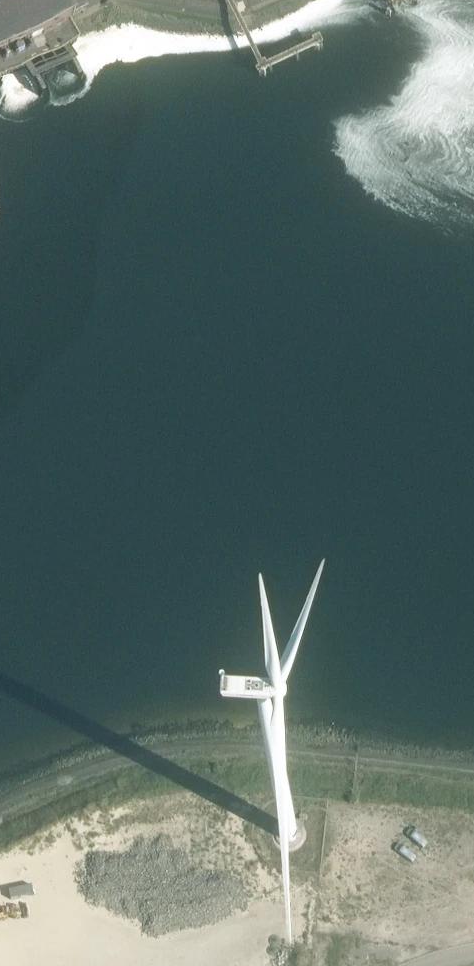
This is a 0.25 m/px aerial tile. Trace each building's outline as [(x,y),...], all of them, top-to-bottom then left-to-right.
[(84,12),(79,0),(0,0),(0,50),(84,12)] [(297,836),(298,834),(297,832),(297,831),(296,829),(295,828),(294,827),(292,826),(291,826),(289,826),(288,826),(286,826),(285,827),(284,828),(282,829),(282,831),(281,832),(281,834),(281,836),(282,837),(283,839),(284,840),(285,841),(286,842),(288,842),(289,842),(291,842),(292,842),(294,841),(295,840),(296,839),(297,837),(297,836)]
